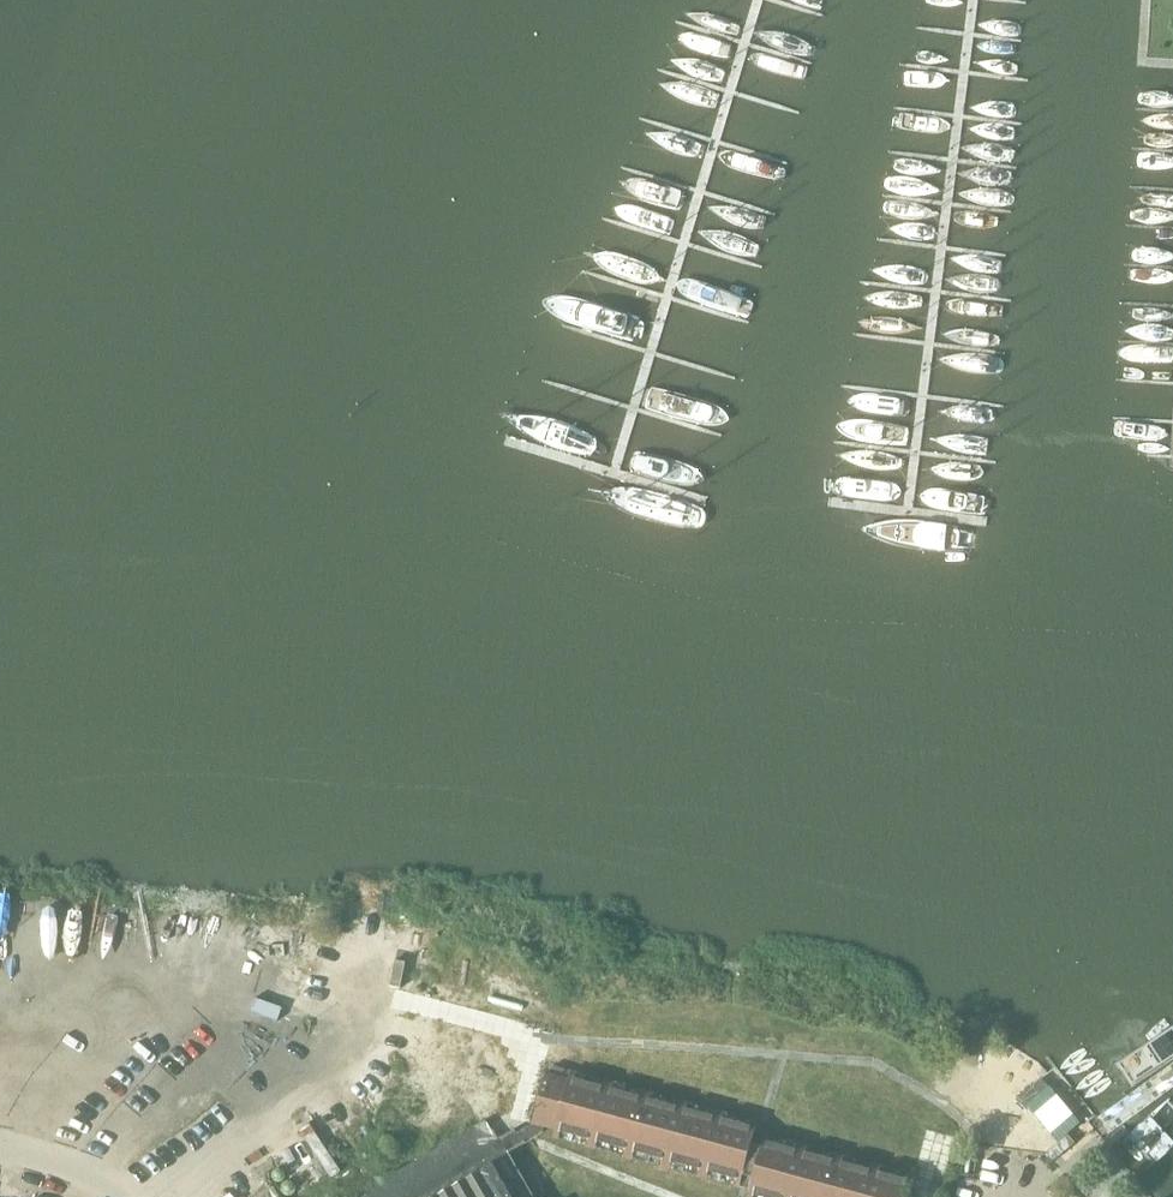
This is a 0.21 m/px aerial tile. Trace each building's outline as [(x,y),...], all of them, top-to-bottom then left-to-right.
[(573,1073),(571,1081),(549,1075),(535,1126),(519,1135),(506,1113),(388,1182),(390,1186),(372,1196),(558,1196),(528,1145),(546,1135),(547,1130),(557,1133),(556,1140),(743,1190),(746,1178),(755,1181),(751,1196),(911,1196),(917,1177),(766,1137),(763,1148),(755,1146),(761,1124),(573,1073)] [(1075,1116),(1059,1097),(1037,1115),(1053,1135),(1075,1116)]
